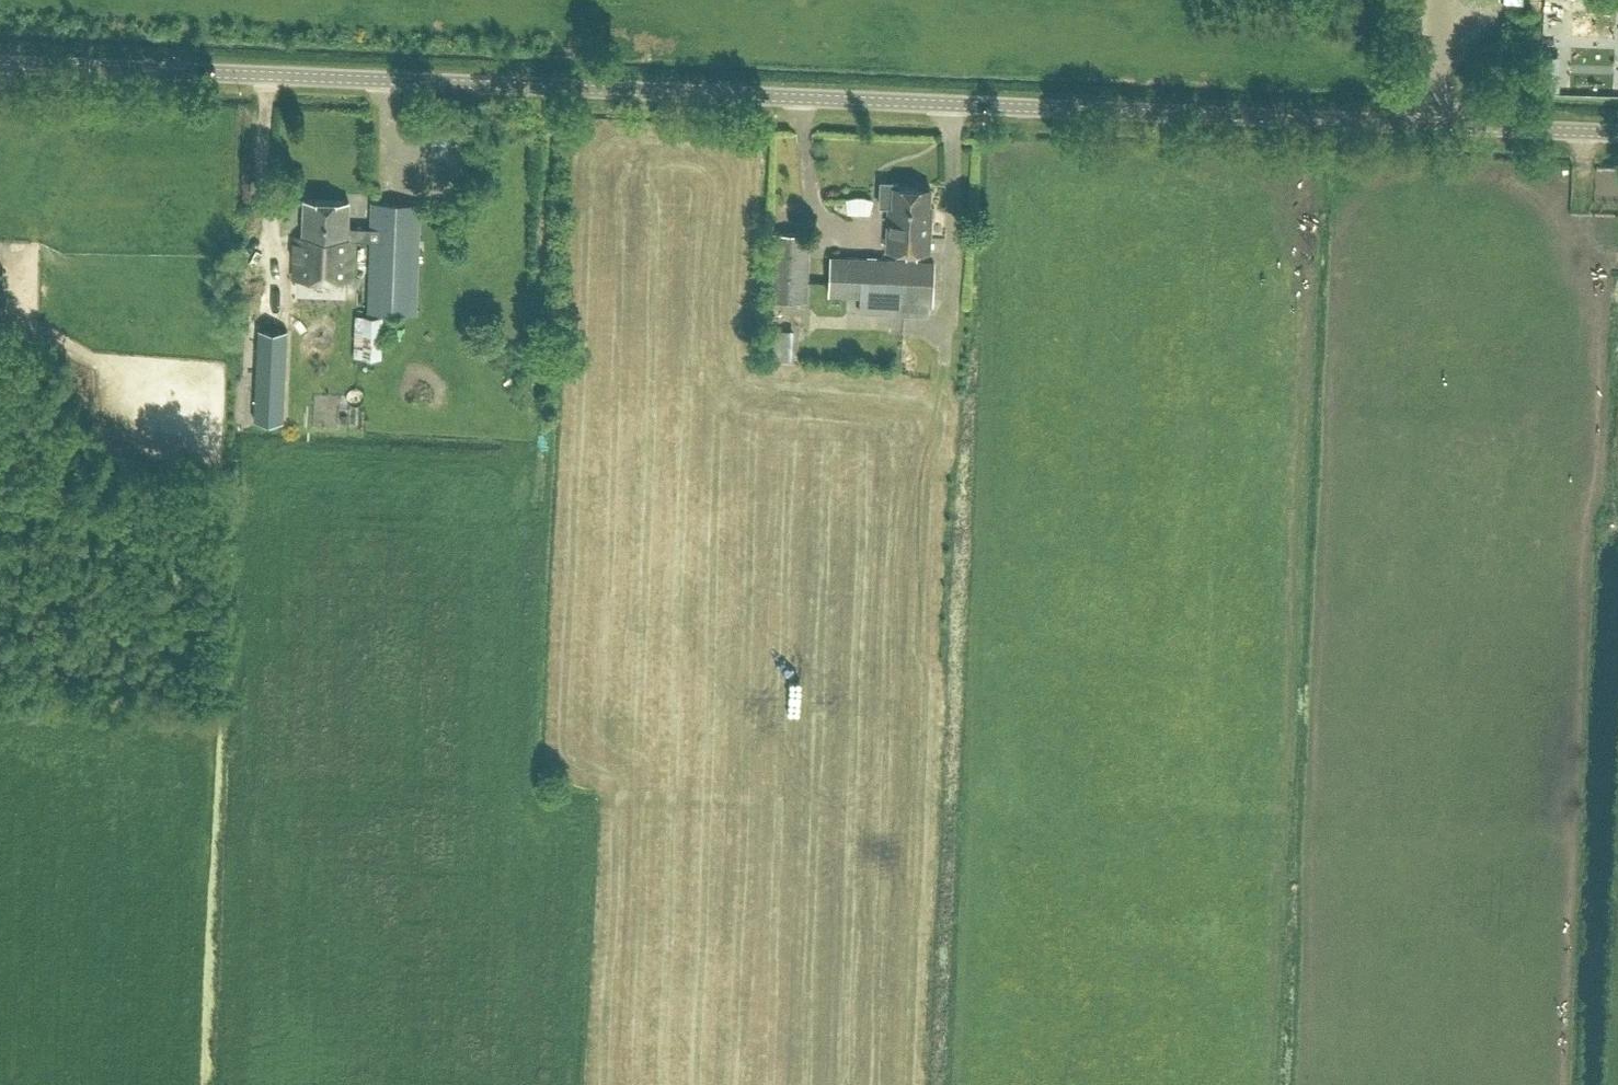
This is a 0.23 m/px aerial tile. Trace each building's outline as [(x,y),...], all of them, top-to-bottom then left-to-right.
[(1599,39),(1599,12),(1588,12),(1587,39),(1599,39)] [(457,140),(455,127),(438,129),(440,142),(457,140)] [(930,186),(897,185),(897,181),(880,180),(879,204),(892,205),(892,214),(887,214),(886,248),(929,250),(930,220),(928,220),(930,186)] [(370,238),(365,237),(366,227),(348,226),(349,199),(303,198),(301,235),(295,235),(294,277),(352,279),(353,258),(369,258),(367,310),(415,312),(419,202),(371,200),(370,238)] [(930,297),(933,298),(934,260),(830,256),(829,294),(861,295),(860,307),(887,308),(887,313),(929,314),(930,297)] [(269,352),(338,353),(338,310),(270,308),(269,352)] [(383,315),(355,313),(353,355),(381,356),(383,315)] [(792,329),(766,328),(765,357),(791,358),(792,329)]
